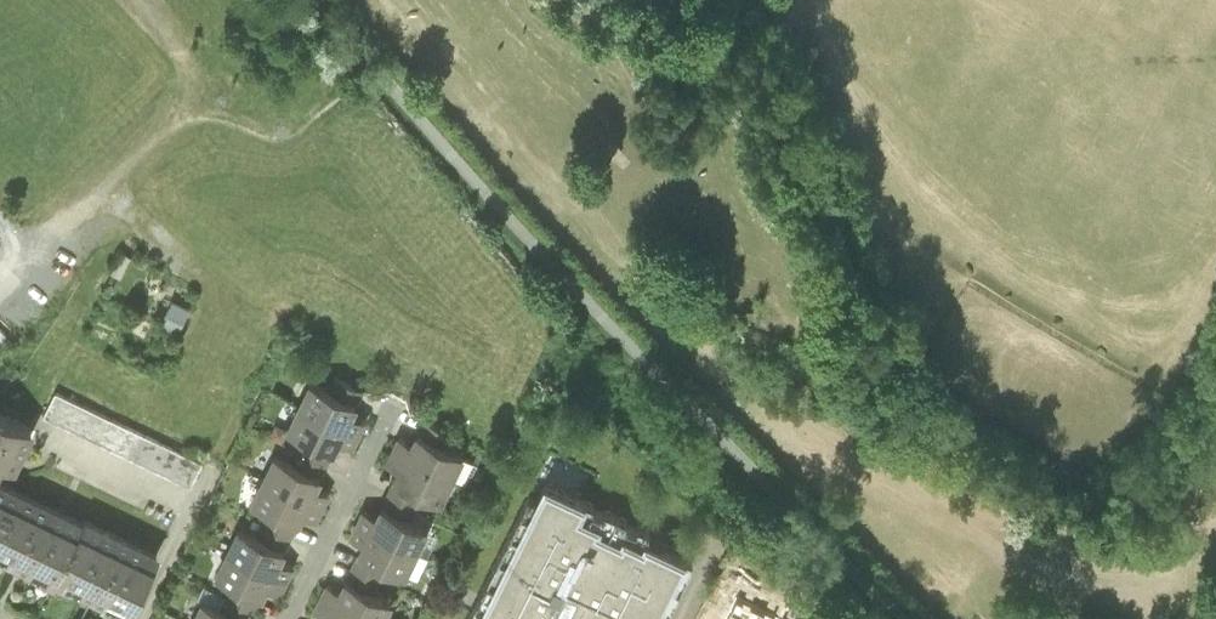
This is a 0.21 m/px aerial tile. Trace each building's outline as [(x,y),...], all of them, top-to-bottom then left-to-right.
[(168,319),(185,326),(193,304),(177,298),(168,319)] [(309,374),(297,399),(348,423),(360,398),(309,374)] [(204,463),(53,389),(41,413),(193,487),(204,463)] [(336,449),(348,423),(297,399),(285,425),(336,449)] [(0,411),(0,480),(9,484),(36,428),(0,411)] [(416,425),(404,450),(455,474),(467,449),(416,425)] [(273,448),(261,473),(312,497),(324,472),(273,448)] [(443,500),(455,474),(404,450),(392,475),(443,500)] [(300,522),(312,497),(261,473),(249,498),(300,522)] [(50,582),(81,519),(9,484),(0,480),(0,558),(50,582)] [(474,618),(657,618),(685,559),(538,488),(474,618)] [(378,500),(366,525),(417,549),(429,524),(378,500)] [(161,558),(81,519),(50,582),(126,618),(132,618),(161,558)] [(405,575),(417,549),(366,525),(354,551),(405,575)] [(236,526),(224,551),(275,575),(287,550),(236,526)] [(263,600),(275,575),(224,551),(212,576),(263,600)] [(333,604),(365,618),(389,618),(396,603),(345,579),(333,604)] [(189,618),(232,618),(197,602),(189,618)] [(333,604),(326,618),(365,618),(333,604)]
